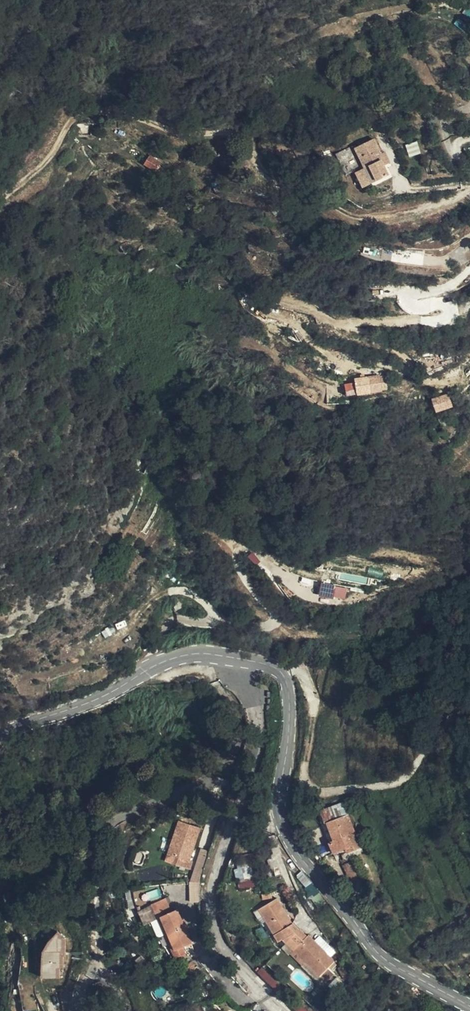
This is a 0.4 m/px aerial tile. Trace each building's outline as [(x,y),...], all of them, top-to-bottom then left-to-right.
[(256,8),(248,9),(250,17),(257,16),(256,8)] [(465,8),(461,14),(469,22),(469,11),(465,8)] [(331,156),(335,166),(340,178),(336,179),(342,194),(351,190),(362,185),(358,175),(354,165),(357,164),(350,148),(331,156)] [(148,177),(156,170),(148,161),(140,168),(148,177)] [(360,162),(357,164),(354,165),(358,175),(365,172),(360,162)] [(336,179),(331,182),(337,197),(342,194),(336,179)] [(392,206),(390,197),(389,192),(374,196),(375,202),(379,201),(381,208),(392,206)] [(82,250),(98,253),(99,246),(94,240),(85,238),(82,250)] [(352,381),(354,397),(378,395),(376,378),(352,381)] [(438,400),(442,413),(450,410),(446,398),(438,400)] [(433,416),(442,413),(438,400),(429,404),(433,416)] [(322,583),(320,594),(345,599),(347,588),(322,583)] [(108,638),(112,631),(106,626),(101,634),(108,638)] [(347,822),(327,830),(334,848),(329,851),(333,860),(346,855),(349,861),(361,855),(347,822)] [(201,833),(180,826),(169,860),(179,863),(176,870),(191,874),(193,867),(191,866),(201,833)] [(334,848),(327,830),(321,832),(329,851),(334,848)] [(254,887),(254,879),(246,879),(245,868),(237,868),(238,888),(254,887)] [(171,898),(165,901),(172,915),(178,912),(171,898)] [(286,929),(290,926),(274,900),(250,915),(271,948),(275,946),(290,936),(286,929)] [(165,901),(151,908),(158,922),(162,920),(175,948),(181,961),(191,956),(188,948),(194,945),(178,912),(172,915),(165,901)] [(158,922),(151,908),(139,914),(142,921),(146,919),(149,926),(158,922)] [(162,920),(158,922),(171,950),(175,948),(162,920)] [(386,929),(381,922),(371,929),(377,936),(386,929)] [(295,933),(290,926),(286,929),(290,936),(292,935),(295,933)] [(292,935),(290,936),(275,946),(287,957),(298,969),(318,989),(327,981),(323,976),(321,974),(326,969),(327,968),(301,941),(299,943),(292,935)] [(42,984),(59,983),(58,974),(62,973),(61,961),(63,961),(62,944),(53,937),(44,949),(40,958),(39,966),(42,984)] [(331,957),(336,952),(320,937),(315,941),(331,957)] [(175,948),(171,950),(177,963),(181,961),(175,948)] [(298,969),(287,957),(283,960),(295,972),(298,969)]
